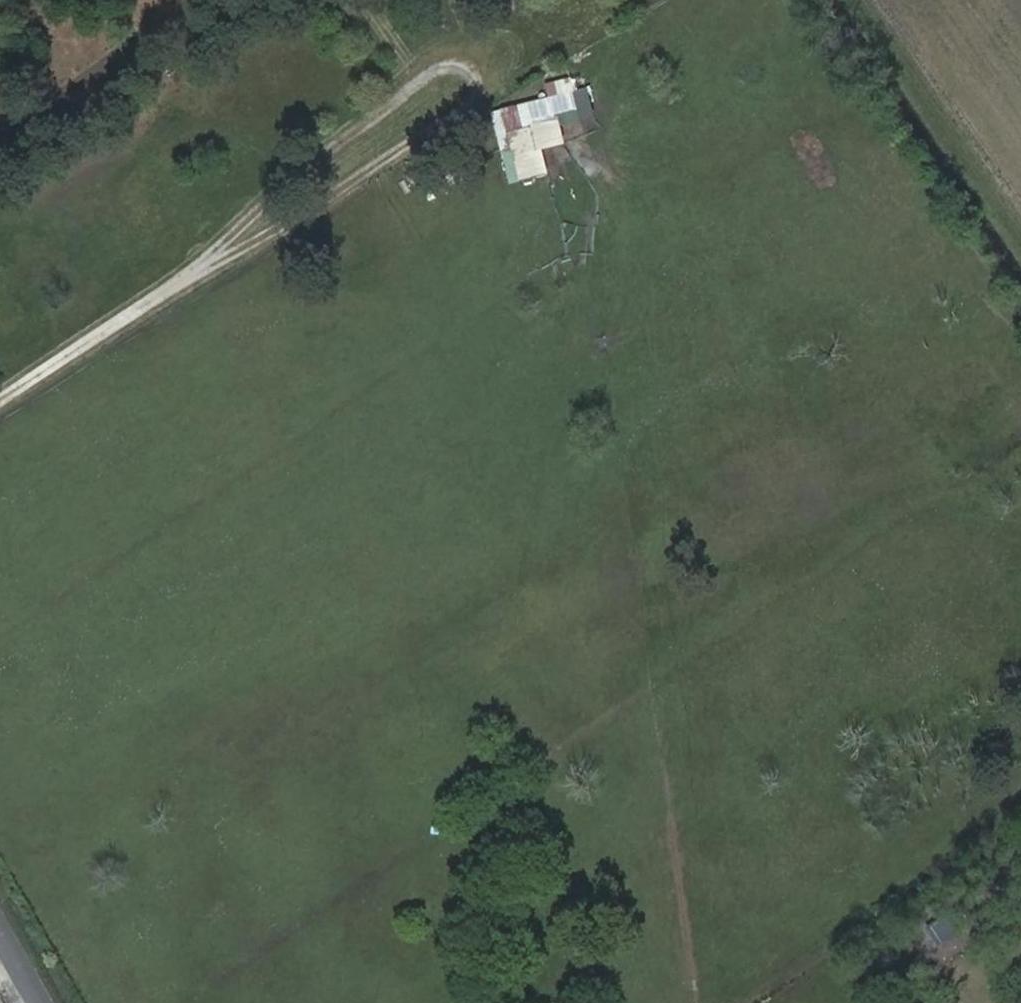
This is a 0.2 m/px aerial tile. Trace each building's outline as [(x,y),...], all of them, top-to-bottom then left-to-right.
[(493,108),(513,180),(556,168),(549,144),(573,138),(569,121),(601,112),(593,82),(578,86),(575,73),(549,79),(553,92),(493,108)]
